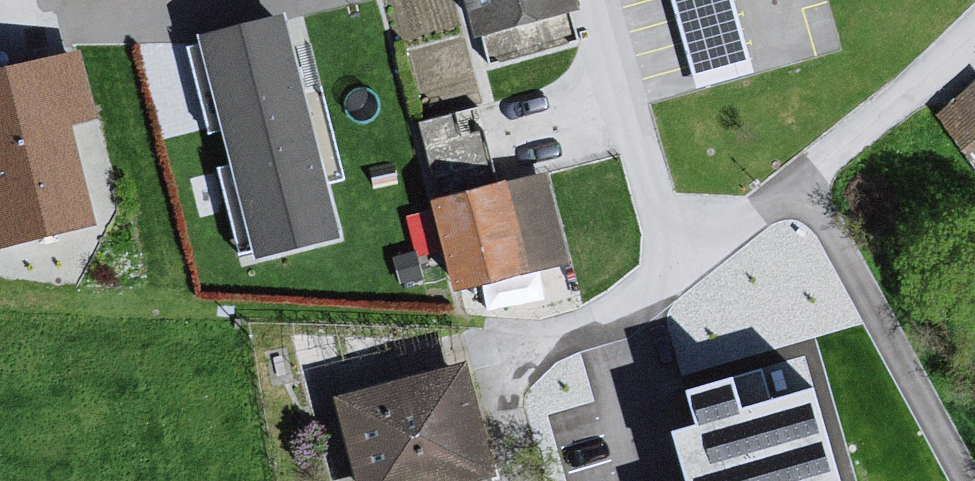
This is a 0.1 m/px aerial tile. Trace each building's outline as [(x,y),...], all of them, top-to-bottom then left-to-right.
[(481,42),(580,13),(577,0),(469,0),(481,42)] [(697,90),(756,75),(736,0),(673,0),(697,90)] [(284,13),(198,35),(258,264),(343,241),(284,13)] [(0,72),(0,243),(2,250),(96,225),(70,125),(100,117),(83,51),(0,72)] [(974,182),(974,96),(973,94),(925,126),(974,182)] [(536,181),(412,208),(436,297),(556,274),(536,181)] [(313,406),(338,480),(477,480),(491,478),(455,373),(313,406)] [(810,386),(743,406),(733,373),(685,387),(695,421),(669,429),(685,480),(839,480),(810,386)]
